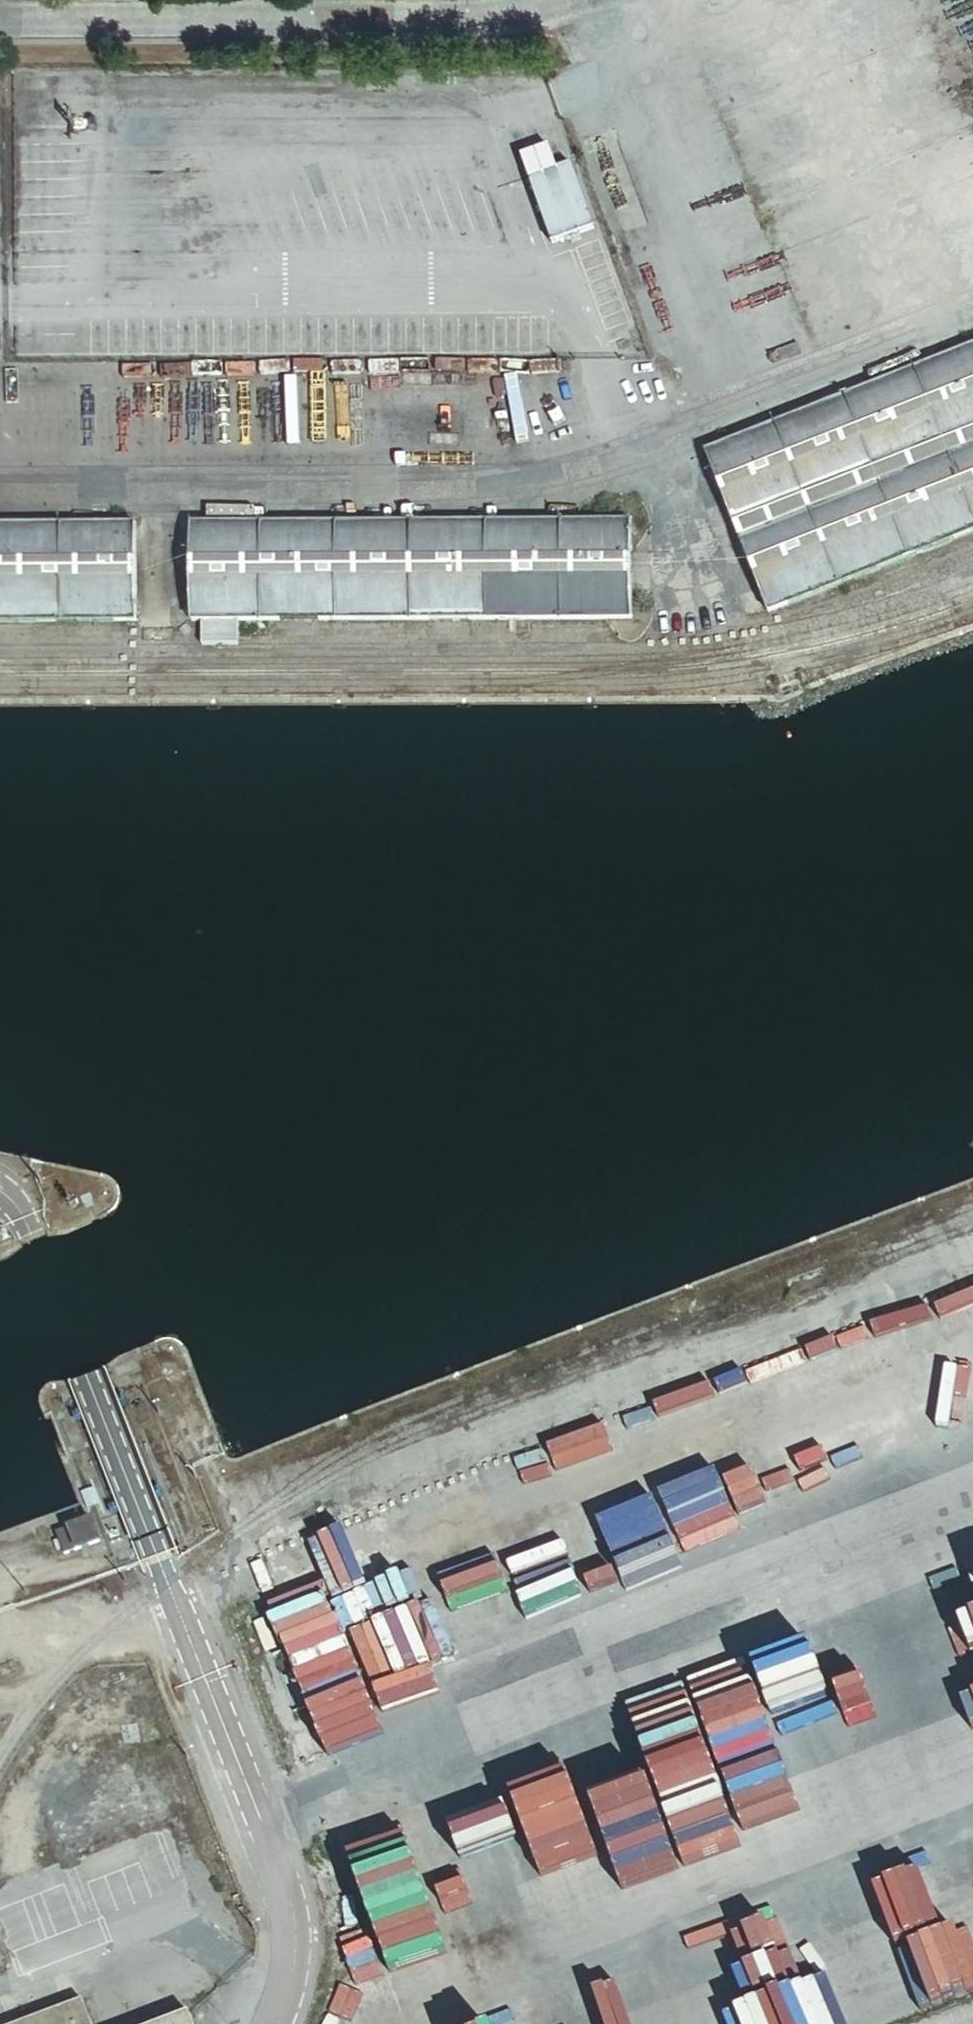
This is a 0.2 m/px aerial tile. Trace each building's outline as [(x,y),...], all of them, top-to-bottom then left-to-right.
[(570,170),(529,186),(554,248),(595,231),(570,170)] [(706,455),(769,615),(972,534),(972,350),(706,455)] [(627,526),(190,529),(191,624),(203,624),(203,648),(240,648),(239,624),(627,621),(627,526)] [(0,530),(0,625),(134,625),(133,529),(0,530)] [(91,1523),(57,1536),(65,1558),(100,1545),(91,1523)] [(81,2003),(26,2023),(88,2023),(81,2003)]
